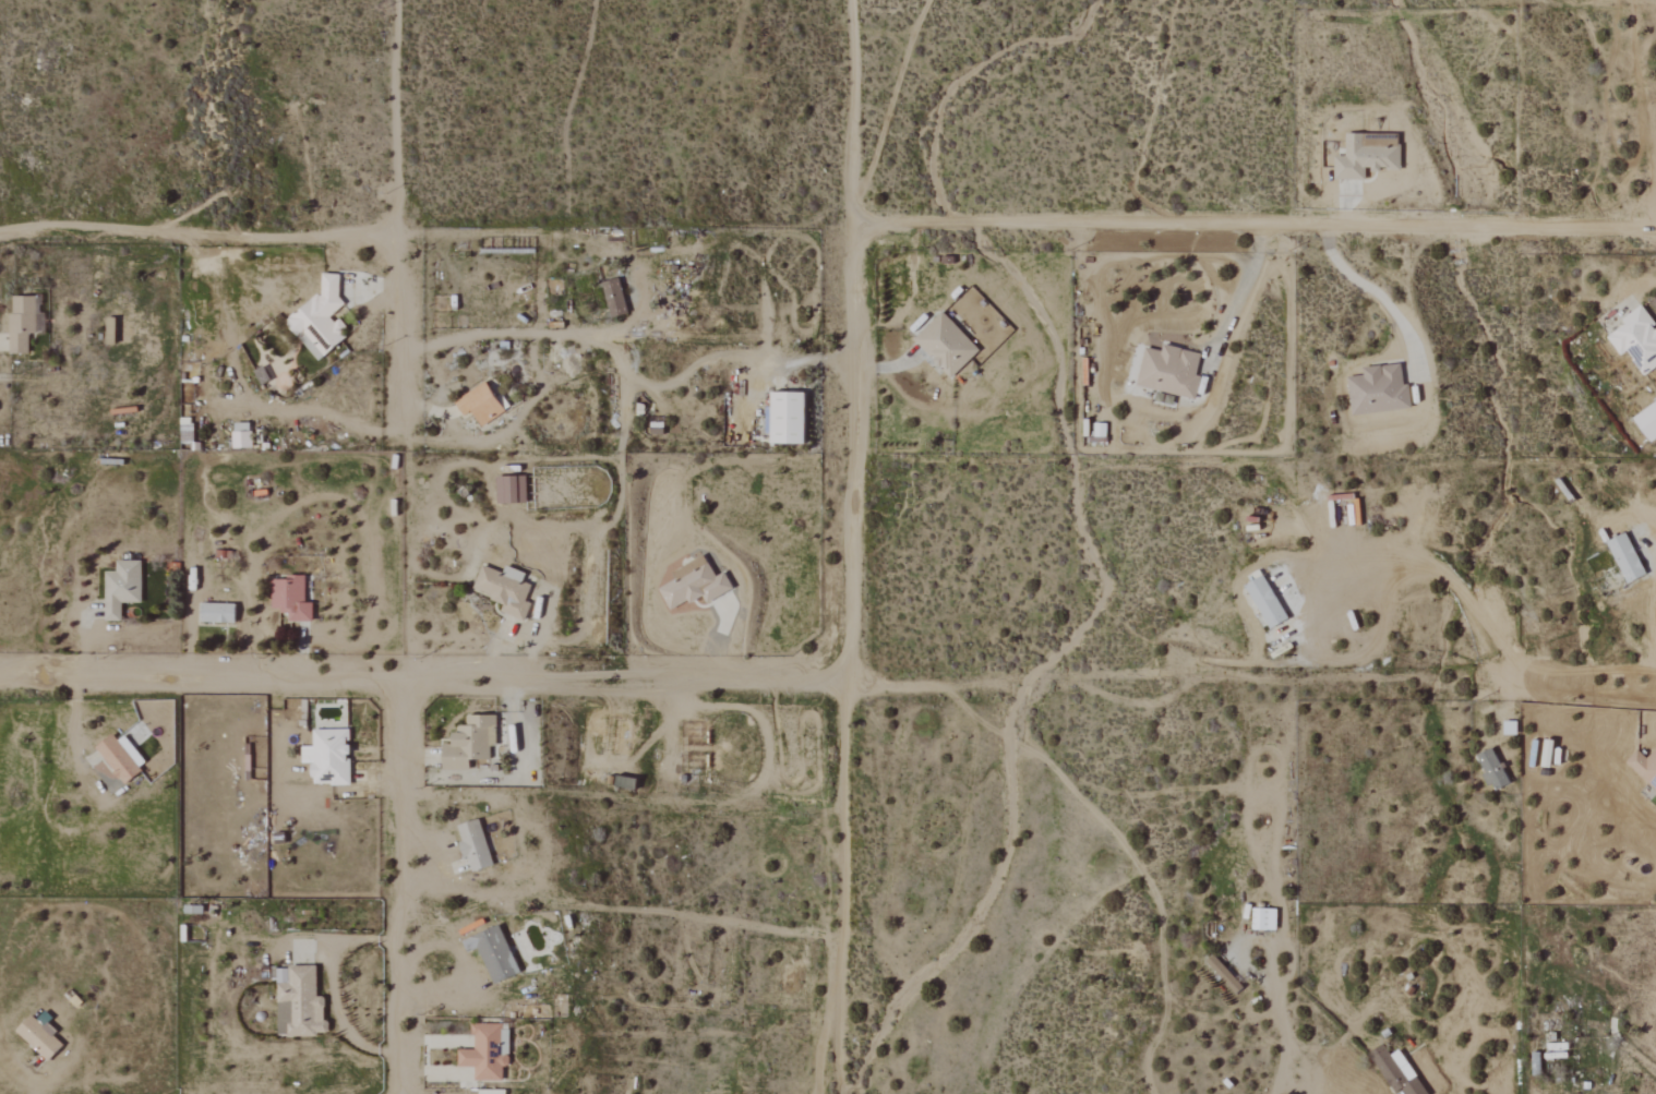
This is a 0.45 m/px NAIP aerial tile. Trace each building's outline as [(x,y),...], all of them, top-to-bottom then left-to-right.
[(1337,180),(1368,180),(1368,171),(1385,171),(1385,170),(1402,170),(1403,146),(1392,146),(1392,140),(1368,140),(1368,134),(1348,134),(1347,157),(1337,157),(1337,180)] [(341,275),(324,274),(322,297),(319,296),(287,321),(318,361),(347,339),(343,333),(343,323),(333,322),(329,317),(345,305),(339,298),(341,275)] [(611,318),(628,315),(621,280),(605,283),(611,318)] [(12,354),(30,354),(30,333),(38,333),(37,297),(11,297),(12,354)] [(1655,369),(1655,324),(1643,306),(1623,321),(1626,325),(1609,338),(1623,357),(1629,352),(1646,376),(1655,369)] [(916,339),(953,378),(981,351),(944,312),(916,339)] [(1139,387),(1197,400),(1201,378),(1197,377),(1202,354),(1166,346),(1164,352),(1147,348),(1139,387)] [(1353,416),(1413,409),(1411,386),(1405,386),(1403,364),(1365,368),(1366,376),(1349,378),(1353,416)] [(456,402),(465,416),(474,411),(484,427),(509,412),(490,381),(456,402)] [(772,444),(808,445),(809,394),(774,393),(772,444)] [(1637,417),(1653,443),(1655,441),(1655,405),(1637,417)] [(252,423),(235,424),(235,449),(253,449),(252,423)] [(498,504),(528,504),(527,477),(498,478),(498,504)] [(1609,543),(1629,585),(1648,576),(1628,534),(1609,543)] [(735,590),(727,573),(717,578),(706,556),(674,572),(678,580),(660,588),(671,612),(704,596),(707,603),(735,590)] [(143,561),(117,562),(117,572),(106,572),(107,621),(122,621),(122,603),(143,603),(143,561)] [(474,590),(506,603),(502,612),(522,620),(535,587),(484,566),(474,590)] [(313,623),(314,604),(306,604),(306,576),(287,576),(286,580),(273,580),(272,611),(290,611),(290,622),(313,623)] [(1249,585),(1269,630),(1288,621),(1268,576),(1249,585)] [(236,624),(236,605),(203,604),(203,623),(236,624)] [(444,769),(471,769),(471,759),(491,759),(491,746),(497,746),(497,715),(468,715),(468,725),(456,725),(456,744),(444,744),(444,769)] [(315,730),(315,747),(303,747),(303,763),(313,763),(313,784),(352,784),(352,730),(315,730)] [(125,784),(143,770),(114,734),(97,748),(125,784)] [(1512,783),(1494,748),(1478,756),(1496,791),(1512,783)] [(495,865),(480,819),(458,826),(473,872),(495,865)] [(1278,909),(1255,909),(1255,930),(1278,930),(1278,909)] [(465,940),(469,952),(480,947),(495,984),(521,973),(501,925),(465,940)] [(280,1036),(318,1035),(318,1025),(324,1025),(323,997),(319,998),(318,967),(278,967),(280,1036)] [(49,1061),(65,1044),(33,1014),(17,1031),(49,1061)] [(504,1080),(505,1066),(510,1066),(511,1025),(475,1025),(475,1050),(460,1050),(460,1067),(476,1067),(476,1080),(504,1080)] [(1408,1093),(1429,1093),(1401,1050),(1392,1056),(1386,1047),(1373,1055),(1397,1093),(1405,1088),(1408,1093)]
